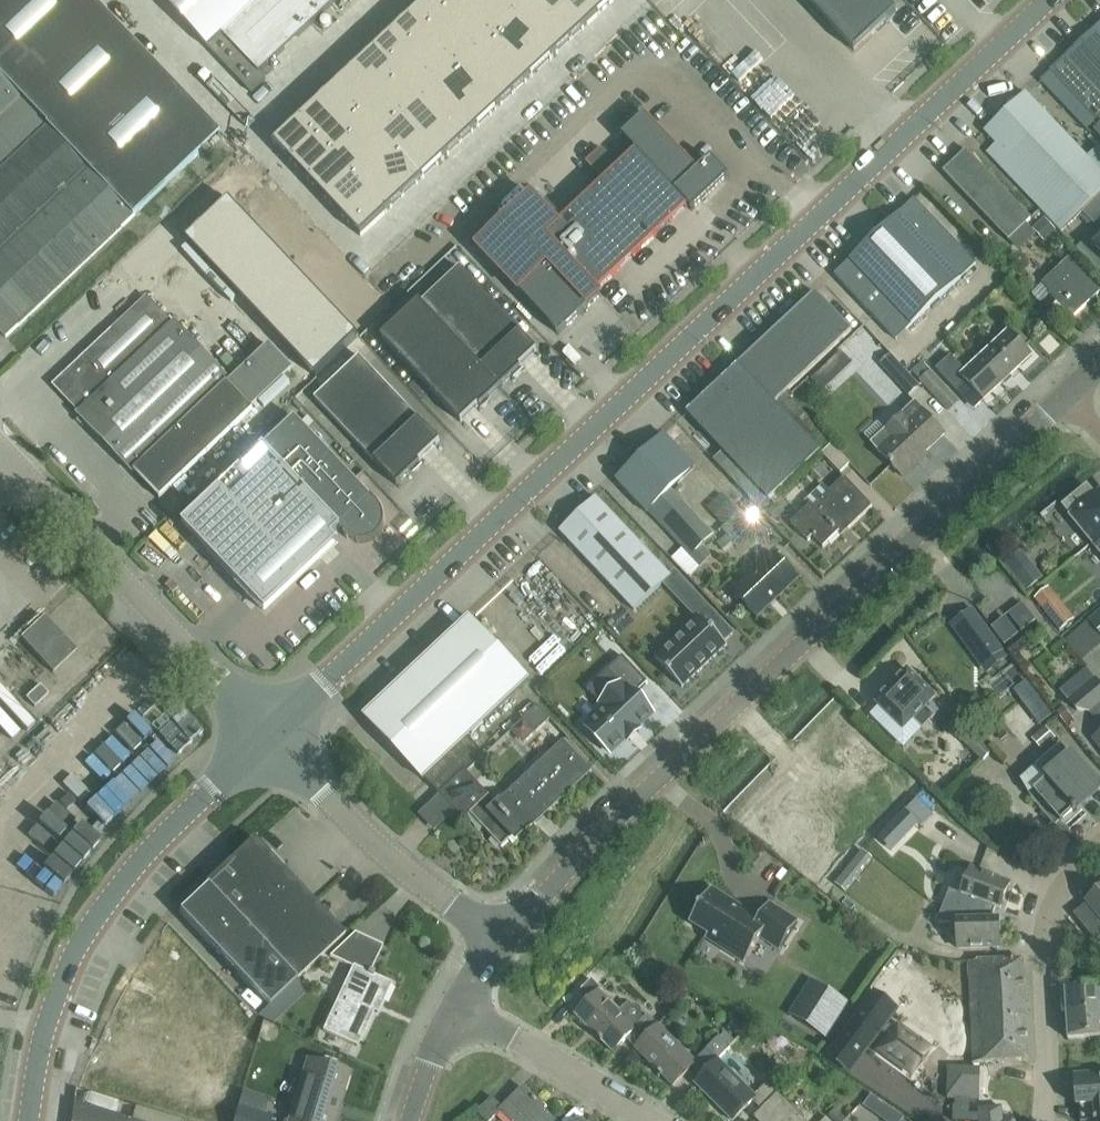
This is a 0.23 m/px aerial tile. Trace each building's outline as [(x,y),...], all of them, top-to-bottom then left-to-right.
[(6,338),(45,300),(219,134),(132,43),(91,0),(0,0),(0,332),(6,338)] [(184,23),(176,31),(198,54),(206,46),(249,92),(264,78),(279,63),(274,57),(335,0),(162,0),(184,23)] [(474,53),(424,0),(408,15),(458,68),(474,53)] [(492,36),(458,0),(424,0),(474,53),(492,36)] [(497,0),(458,0),(492,36),(513,17),(497,0)] [(513,17),(530,0),(497,0),(513,17)] [(534,0),(530,0),(513,17),(551,57),(570,39),(535,2),(534,0)] [(569,5),(564,0),(537,0),(535,2),(570,39),(586,24),(569,5)] [(569,5),(586,24),(612,0),(574,0),(569,5)] [(896,11),(885,0),(806,0),(854,51),(896,11)] [(438,86),(458,68),(408,15),(389,33),(438,86)] [(551,57),(513,17),(492,36),(530,77),(551,57)] [(1040,80),(1084,127),(1094,118),(1099,113),(1099,32),(1095,28),(1050,71),(1040,80)] [(422,101),(438,86),(389,33),(372,48),(422,101)] [(530,77),(492,36),(474,53),(512,94),(530,77)] [(404,118),(422,101),(372,48),(355,65),(404,118)] [(512,94),(474,53),(458,68),(496,109),(512,94)] [(383,138),(404,118),(355,65),(334,85),(383,138)] [(438,86),(476,127),(496,109),(458,68),(438,86)] [(349,140),(364,156),(383,138),(334,85),(314,103),(349,140)] [(476,127),(438,86),(422,101),(460,142),(476,127)] [(985,132),(996,144),(986,153),(1057,228),(1060,231),(1099,194),(1099,173),(1087,159),(1027,95),(1025,94),(985,132)] [(460,142),(422,101),(404,118),(442,159),(460,142)] [(349,140),(314,103),(298,118),(316,137),(333,155),(349,140)] [(558,335),(600,296),(597,292),(688,206),(692,211),(695,208),(694,207),(726,177),(712,162),(714,161),(710,158),(697,170),(645,114),(622,136),(636,151),(619,167),(601,148),(586,162),(604,181),(558,224),(531,196),(476,247),(505,277),(508,274),(520,288),(517,291),(558,335)] [(290,161),(316,137),(298,118),(272,142),(290,161)] [(442,159),(404,118),(383,138),(421,178),(442,159)] [(307,180),(333,155),(316,137),(290,161),(307,180)] [(421,178),(383,138),(364,156),(367,159),(402,197),(421,178)] [(351,174),(367,159),(364,156),(349,140),(333,155),(307,180),(325,198),(351,174)] [(1031,218),(965,150),(943,172),(1008,240),(1025,223),(1031,218)] [(351,174),(368,193),(386,212),(402,197),(367,159),(351,174)] [(342,217),(368,193),(351,174),(325,198),(342,217)] [(360,236),(386,212),(368,193),(342,217),(360,236)] [(913,200),(834,275),(896,340),(975,264),(913,200)] [(203,263),(246,223),(228,203),(185,244),(203,263)] [(222,283),(264,242),(246,223),(203,263),(222,283)] [(1035,234),(1025,223),(1008,240),(1018,250),(1035,234)] [(264,242),(222,283),(240,302),(283,261),(264,242)] [(1099,292),(1077,268),(1068,259),(1041,284),(1042,285),(1031,294),(1039,303),(1049,294),(1072,318),(1099,292)] [(258,321),(301,281),(283,261),(240,302),(258,321)] [(459,268),(422,303),(421,303),(419,301),(380,337),(460,423),(478,406),(480,407),(520,369),(519,368),(537,350),(459,268)] [(276,341),(319,300),(301,281),(258,321),(276,341)] [(815,293),(686,414),(768,500),(831,441),(791,400),(794,398),(787,391),(851,332),(815,293)] [(146,297),(122,320),(53,385),(79,412),(77,414),(132,472),(134,470),(160,497),(253,409),(251,407),(291,369),(269,346),(229,384),(227,382),(228,380),(174,322),(172,324),(146,297)] [(338,319),(319,300),(276,341),(295,360),(338,319)] [(338,319),(295,360),(314,380),(357,339),(338,319)] [(878,342),(865,328),(843,348),(856,362),(878,342)] [(950,356),(935,369),(955,391),(965,382),(983,401),(1032,356),(1008,330),(964,371),(950,356)] [(889,354),(878,364),(907,396),(919,386),(889,354)] [(314,398),(374,461),(397,486),(420,464),(418,462),(440,442),(359,356),(314,398)] [(921,363),(912,372),(919,380),(918,381),(948,412),(959,402),(929,370),(929,371),(921,363)] [(915,404),(886,430),(871,444),(902,477),(918,463),(916,460),(944,435),(915,404)] [(295,416),(232,477),(246,493),(197,540),(265,612),(338,542),(333,536),(340,529),(347,536),(366,542),(379,505),(372,498),(295,416)] [(694,467),(664,434),(640,457),(670,490),(694,467)] [(839,472),(849,463),(830,444),(821,453),(839,472)] [(670,490),(640,457),(615,480),(680,550),(671,559),(688,578),(712,556),(702,546),(713,536),(670,490)] [(246,493),(232,477),(182,524),(197,540),(246,493)] [(843,477),(812,507),(810,505),(790,524),(807,542),(812,537),(822,548),(845,526),(848,529),(871,507),(843,477)] [(1093,542),(1099,536),(1099,494),(1096,498),(1087,487),(1063,506),(1093,542)] [(596,498),(560,532),(634,610),(670,577),(596,498)] [(733,541),(734,543),(749,530),(735,515),(720,529),(726,535),(717,544),(723,551),(733,541)] [(756,617),(796,579),(774,556),(734,594),(756,617)] [(1025,594),(1043,580),(1028,561),(1009,575),(1025,594)] [(1060,631),(1071,621),(1054,600),(1043,610),(1060,631)] [(682,688),(727,645),(714,632),(723,624),(709,609),(655,660),(682,688)] [(1064,641),(1081,662),(1099,646),(1099,611),(1064,641)] [(76,651),(44,617),(20,639),(52,673),(76,651)] [(454,763),(474,746),(467,738),(528,680),(469,618),(364,718),(422,780),(424,778),(439,794),(463,772),(454,763)] [(986,673),(993,668),(1007,657),(986,628),(972,639),(965,644),(986,673)] [(9,668),(22,654),(0,634),(0,660),(9,668)] [(587,690),(600,704),(606,710),(587,728),(610,753),(624,740),(627,744),(642,730),(639,726),(652,713),(635,694),(647,683),(622,656),(608,669),(587,690)] [(907,670),(875,703),(903,730),(912,720),(922,730),(935,716),(926,707),(935,697),(907,670)] [(1095,682),(1086,670),(1060,691),(1076,711),(1088,713),(1099,728),(1099,688),(1095,682)] [(84,687),(96,709),(105,703),(93,682),(84,687)] [(39,686),(27,698),(36,707),(48,695),(39,686)] [(1019,739),(1031,722),(1006,706),(994,724),(1019,739)] [(121,712),(97,725),(106,742),(121,734),(123,738),(132,733),(121,712)] [(981,762),(992,751),(957,718),(947,728),(981,762)] [(535,732),(523,720),(510,732),(522,744),(535,732)] [(481,754),(474,746),(454,763),(463,772),(439,794),(464,820),(470,814),(502,847),(518,832),(520,834),(523,833),(533,824),(534,826),(592,772),(563,741),(496,804),(464,770),(481,754)] [(1041,762),(1035,767),(1046,779),(1033,791),(1060,820),(1079,803),(1097,786),(1070,757),(1060,745),(1041,762)] [(846,814),(871,788),(830,748),(805,775),(846,814)] [(253,838),(205,884),(206,885),(251,933),(295,981),(344,935),(253,838)] [(858,846),(830,880),(844,892),(874,857),(908,885),(916,875),(872,838),(862,850),(858,846)] [(949,889),(943,906),(993,914),(995,908),(1000,910),(1009,884),(970,870),(961,894),(949,889)] [(251,933),(206,885),(178,911),(223,959),(251,933)] [(705,938),(744,963),(760,938),(780,950),(797,923),(769,904),(759,920),(711,889),(690,922),(708,934),(705,938)] [(1085,901),(1087,903),(1073,914),(1098,945),(1099,943),(1099,889),(1085,901)] [(993,914),(943,906),(936,922),(939,923),(957,923),(957,949),(999,947),(998,920),(993,921),(993,914)] [(295,981),(251,933),(223,959),(268,1007),(295,981)] [(329,957),(352,967),(323,1030),(357,1046),(378,1001),(382,1003),(391,984),(373,975),(374,973),(370,971),(382,946),(354,933),(329,957)] [(1025,1018),(1022,960),(967,962),(970,1020),(1025,1018)] [(1064,990),(1066,1015),(1099,1013),(1099,988),(1064,990)] [(628,1004),(620,1012),(599,991),(576,1015),(613,1052),(626,1039),(636,1048),(669,1014),(663,1008),(652,1020),(647,1015),(643,1019),(640,1017),(640,1013),(640,1010),(638,1007),(631,1007),(628,1004)] [(865,1054),(881,1031),(888,1036),(891,1038),(896,1031),(894,1029),(887,1024),(897,1009),(894,1006),(874,992),(826,1058),(833,1063),(850,1075),(865,1054)] [(837,996),(829,1007),(808,994),(793,1018),(824,1037),(847,1002),(837,996)] [(1066,1015),(1068,1039),(1099,1037),(1099,1013),(1066,1015)] [(669,1014),(636,1048),(635,1049),(673,1086),(693,1066),(702,1076),(718,1060),(731,1047),(719,1036),(695,1061),(663,1030),(674,1018),(669,1014)] [(1027,1059),(1025,1018),(970,1020),(973,1065),(1027,1059)] [(898,1029),(896,1031),(891,1038),(881,1051),(913,1075),(930,1052),(919,1044),(898,1029)] [(288,1120),(334,1120),(349,1072),(307,1059),(288,1120)] [(702,1076),(694,1084),(732,1120),(752,1101),(761,1111),(777,1095),(766,1084),(754,1096),(718,1060),(702,1076)] [(1001,1107),(978,1109),(979,1115),(969,1115),(969,1101),(978,1101),(979,1069),(948,1068),(947,1100),(955,1100),(955,1106),(953,1106),(952,1120),(1002,1120),(1001,1107)] [(1074,1074),(1076,1099),(1079,1099),(1080,1120),(1099,1120),(1099,1073),(1074,1074)] [(522,1088),(502,1108),(492,1098),(476,1113),(484,1120),(491,1120),(500,1112),(508,1120),(556,1120),(522,1088)] [(761,1111),(754,1118),(756,1120),(804,1120),(777,1095),(761,1111)] [(71,1120),(136,1120),(74,1103),(71,1120)]
